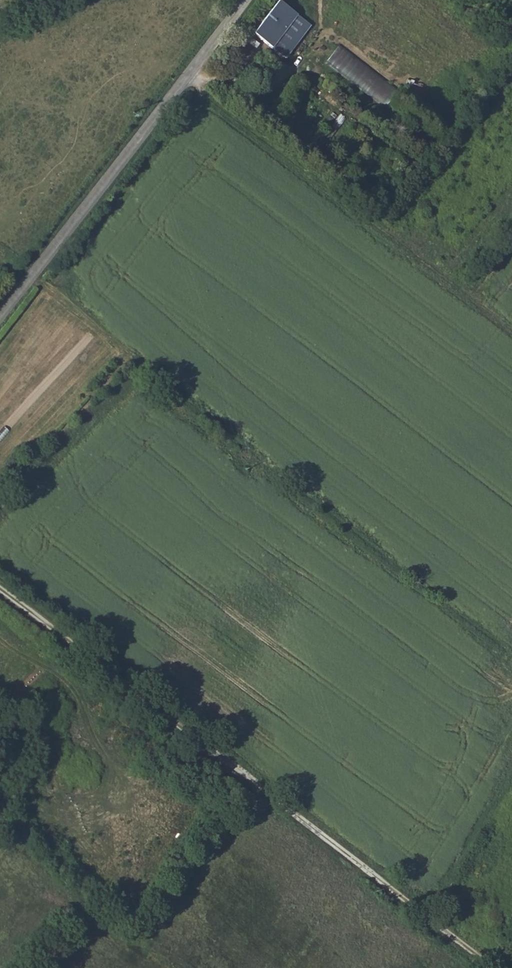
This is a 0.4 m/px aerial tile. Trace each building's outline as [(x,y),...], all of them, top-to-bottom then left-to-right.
[(311,25),(278,0),(253,32),(286,57),(311,25)] [(387,106),(399,87),(338,45),(325,64),(387,106)] [(17,257),(8,250),(4,255),(13,262),(17,257)]
